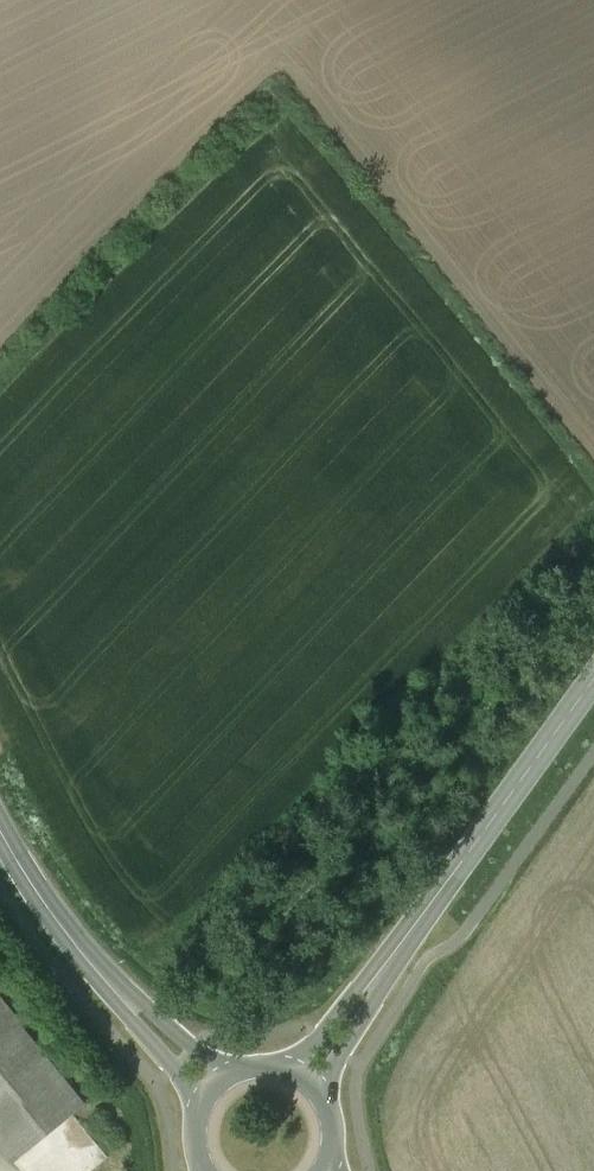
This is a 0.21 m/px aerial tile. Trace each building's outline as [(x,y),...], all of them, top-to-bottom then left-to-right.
[(84,1104),(0,1000),(0,1144),(14,1161),(84,1104)]
